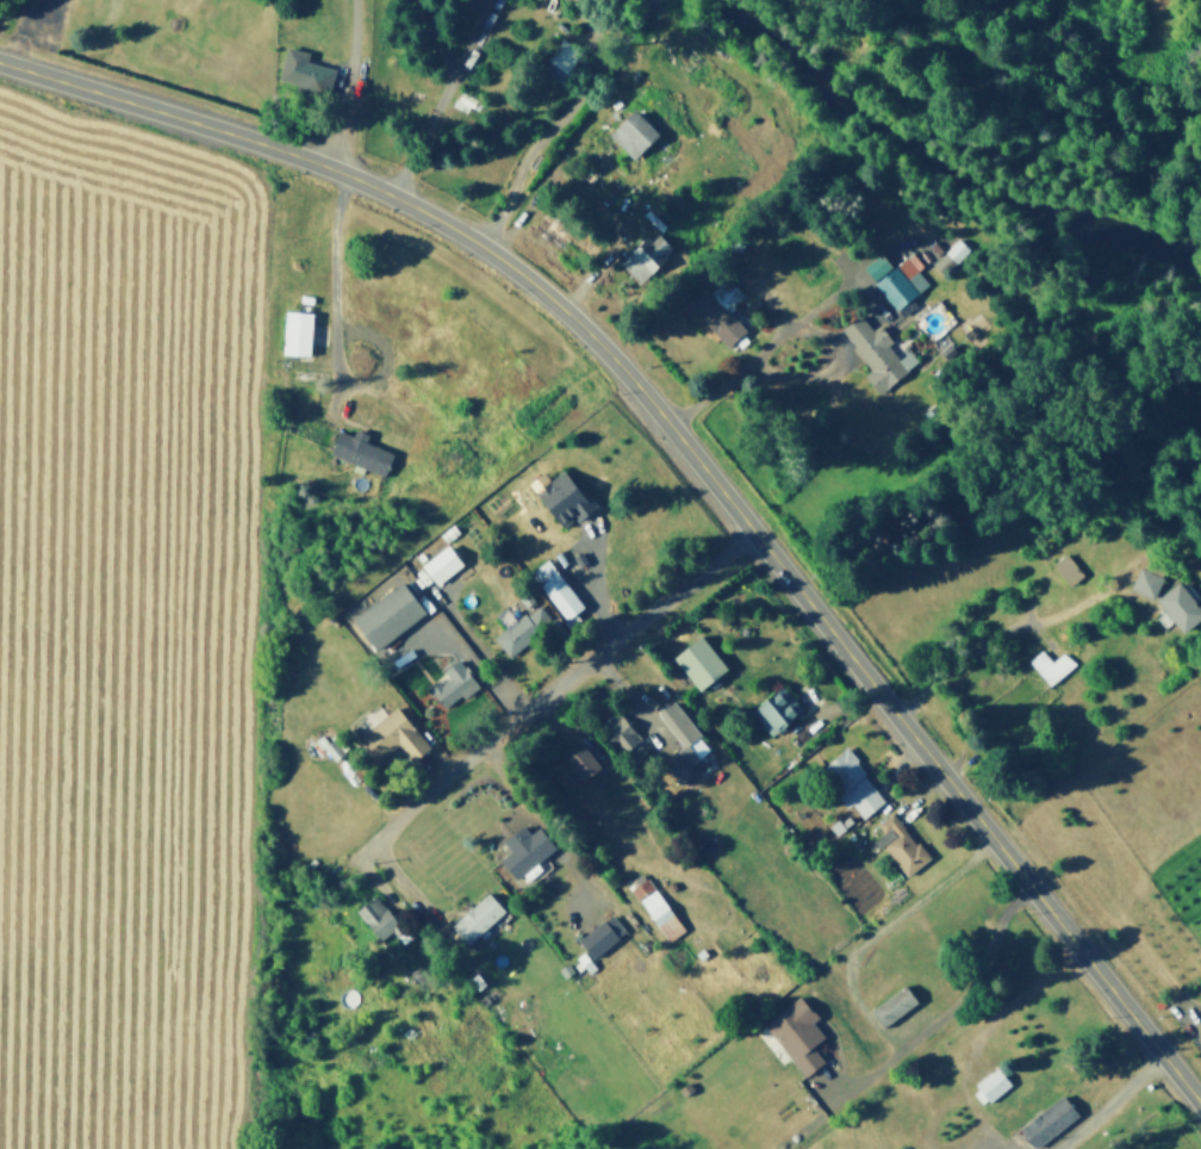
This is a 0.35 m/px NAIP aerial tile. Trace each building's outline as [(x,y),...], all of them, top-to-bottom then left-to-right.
[(465,44),(474,27),(483,33),(473,50),(465,44)] [(539,62),(554,30),(591,48),(577,80),(567,75),(539,62)] [(267,80),(279,46),(330,64),(318,98),(267,80)] [(442,103),(447,94),(456,100),(453,107),(442,103)] [(603,135),(631,108),(656,136),(629,162),(603,135)] [(641,209),(647,203),(667,223),(661,229),(641,209)] [(734,231),(745,242),(732,255),(721,244),(734,231)] [(615,266),(645,232),(668,254),(639,287),(615,266)] [(942,248),(954,235),(966,247),(956,259),(942,248)] [(907,253),(913,247),(923,257),(917,263),(907,253)] [(883,291),(875,279),(908,254),(926,280),(892,304),(883,291)] [(866,268),(884,256),(889,262),(871,275),(866,268)] [(677,308),(712,274),(738,300),(728,309),(745,327),(718,352),(677,308)] [(948,297),(954,292),(959,300),(953,304),(948,297)] [(754,305),(748,298),(754,294),(760,302),(754,305)] [(297,305),(297,354),(272,354),(272,305),(297,305)] [(841,330),(864,312),(897,355),(909,347),(919,359),(878,390),(863,369),(869,366),(841,330)] [(323,446),(332,423),(348,430),(350,423),(366,430),(363,437),(393,451),(382,473),(323,446)] [(525,496),(558,468),(590,508),(558,534),(525,496)] [(433,586),(460,565),(444,545),(417,566),(433,586)] [(1051,563),(1066,586),(1081,576),(1066,554),(1051,563)] [(528,569),(546,555),(583,603),(565,616),(528,569)] [(1040,569),(1057,555),(1072,577),(1059,586),(1040,569)] [(1121,589),(1131,567),(1155,578),(1146,600),(1121,589)] [(1180,580),(1200,610),(1200,618),(1177,635),(1151,602),(1180,580)] [(347,623),(396,583),(422,614),(373,654),(347,623)] [(484,638),(529,604),(543,623),(498,657),(484,638)] [(673,654),(701,632),(726,663),(699,685),(673,654)] [(1029,642),(1040,634),(1051,647),(1040,656),(1029,642)] [(1019,663),(1033,651),(1043,664),(1056,653),(1065,665),(1043,684),(1019,663)] [(419,687),(454,660),(472,684),(437,710),(419,687)] [(748,714),(780,690),(802,713),(767,740),(748,714)] [(656,710),(674,696),(701,729),(682,744),(656,710)] [(597,722),(616,706),(640,737),(621,752),(597,722)] [(356,738),(390,709),(425,753),(409,766),(392,746),(374,759),(356,738)] [(322,744),(331,735),(344,750),(334,758),(322,744)] [(564,757),(581,743),(599,765),(567,791),(549,769),(556,762),(554,758),(560,753),(564,757)] [(661,760),(677,749),(678,750),(687,743),(698,754),(689,763),(693,769),(678,782),(661,760)] [(821,763),(846,743),(857,756),(855,757),(865,769),(863,770),(884,796),(863,814),(851,800),(846,803),(834,790),(840,785),(821,763)] [(904,872),(928,856),(894,807),(876,820),(882,828),(872,836),(878,844),(882,841),(904,872)] [(840,818),(847,812),(852,818),(845,824),(840,818)] [(493,859),(503,852),(494,843),(519,824),(528,834),(536,827),(550,846),(510,878),(493,859)] [(848,839),(845,833),(851,828),(854,834),(848,839)] [(857,849),(851,841),(855,837),(863,845),(857,849)] [(641,902),(629,887),(646,874),(658,889),(641,902)] [(350,912),(369,893),(396,920),(375,938),(350,912)] [(450,926),(483,893),(500,911),(467,943),(450,926)] [(646,911),(662,898),(685,926),(667,939),(646,911)] [(570,943),(602,917),(616,934),(584,961),(570,943)] [(695,949),(704,942),(710,951),(702,957),(695,949)] [(564,977),(556,967),(567,958),(574,969),(564,977)] [(467,975),(475,969),(484,981),(475,987),(467,975)] [(895,970),(917,999),(883,1026),(860,996),(895,970)] [(479,994),(485,989),(491,998),(484,1001),(479,994)] [(1186,996),(1200,989),(1200,998),(1189,1004),(1186,996)] [(758,1029),(795,1000),(841,1072),(851,1086),(815,1111),(791,1081),(801,1072),(758,1029)] [(1193,1006),(1200,1002),(1200,1020),(1193,1006)] [(995,1063),(1009,1081),(988,1099),(985,1097),(981,1100),(972,1089),(977,1086),(973,1081),(995,1063)] [(1015,1123),(1059,1088),(1077,1112),(1033,1145),(1015,1123)] [(904,1130),(910,1137),(904,1142),(898,1135),(904,1130)]
